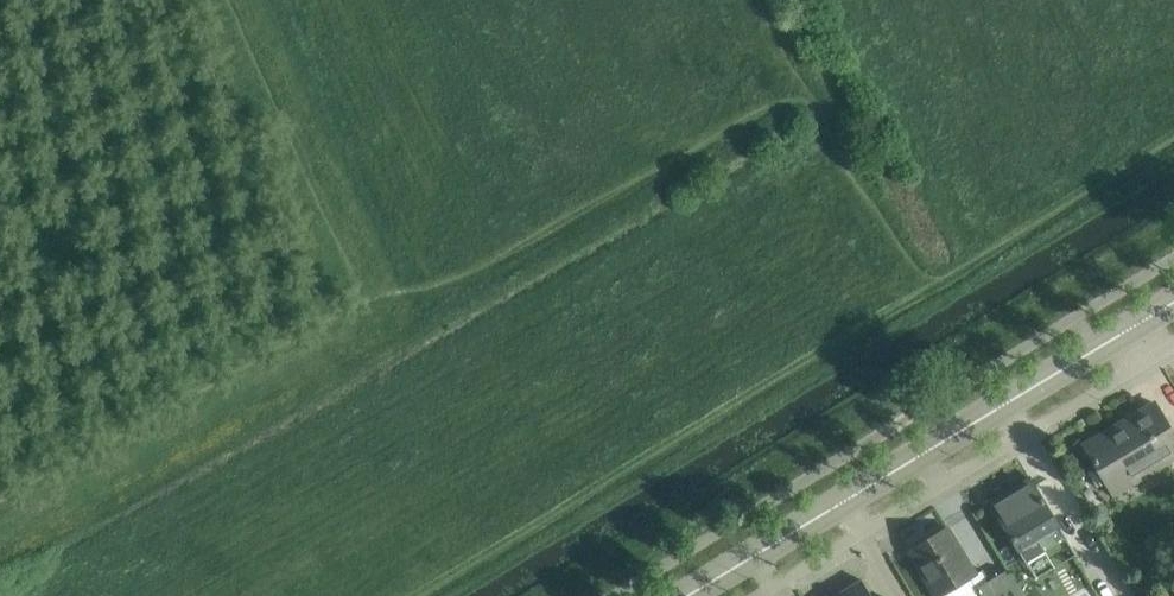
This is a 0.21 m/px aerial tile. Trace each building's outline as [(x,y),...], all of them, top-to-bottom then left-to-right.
[(1160,403),(1173,426),(1173,395),(1160,403)] [(1106,431),(1084,444),(1113,493),(1173,456),(1173,435),(1154,402),(1106,431)] [(989,501),(1026,562),(1046,550),(1038,538),(1059,526),(1030,476),(989,501)] [(922,570),(938,595),(977,572),(964,552),(963,553),(947,527),(908,551),(920,571),(922,570)] [(1010,572),(980,590),(984,595),(1024,595),(1010,572)] [(834,595),(872,595),(861,578),(834,595)]
